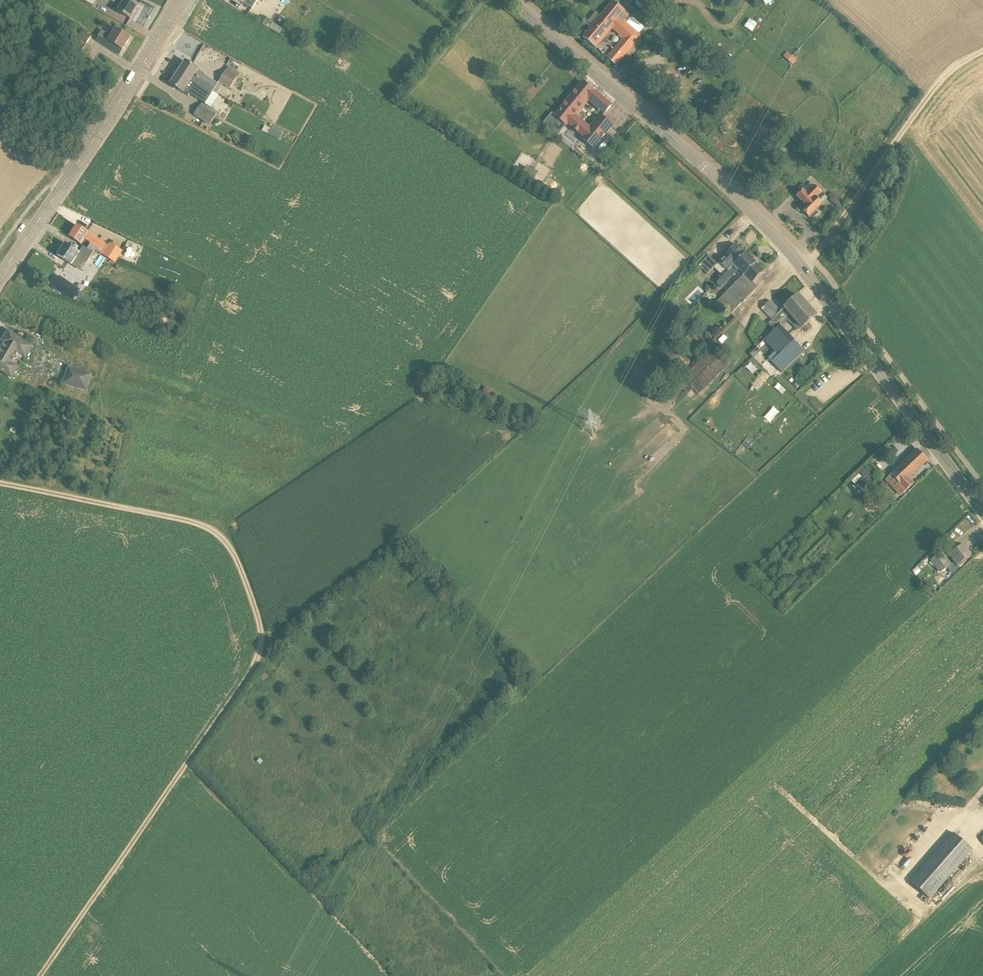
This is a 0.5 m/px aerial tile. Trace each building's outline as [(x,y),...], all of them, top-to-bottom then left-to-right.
[(130,0),(117,0),(123,3),(118,12),(131,19),(139,6),(130,0)] [(252,9),(258,0),(238,0),(252,9)] [(614,2),(625,12),(632,3),(629,0),(615,0),(614,2)] [(640,36),(624,22),(630,15),(625,12),(614,2),(613,2),(583,38),(594,47),(611,27),(624,38),(607,58),(615,65),(640,36)] [(266,27),(270,22),(262,17),(259,22),(266,27)] [(120,56),(123,51),(131,38),(116,29),(111,37),(102,31),(96,40),(120,56)] [(83,31),(75,42),(84,48),(92,37),(83,31)] [(192,64),(204,42),(183,31),(174,47),(184,53),(181,58),(192,64)] [(178,73),(211,95),(218,84),(205,75),(206,74),(186,61),(178,73)] [(230,89),(237,78),(240,73),(229,66),(219,82),(230,89)] [(211,95),(178,73),(170,85),(183,93),(189,96),(190,94),(205,104),(211,95)] [(611,106),(599,96),(583,83),(551,122),(562,131),(569,122),(583,135),(581,138),(594,149),(613,124),(599,113),(589,125),(575,114),(588,99),(605,113),(611,106)] [(210,125),(216,115),(202,105),(195,115),(210,125)] [(271,129),(268,134),(279,140),(282,135),(282,134),(271,128),(271,129)] [(237,144),(243,140),(239,133),(233,137),(237,144)] [(615,163),(616,164),(622,169),(630,160),(623,155),(623,154),(615,163)] [(809,193),(805,189),(797,197),(803,203),(798,208),(798,210),(800,211),(801,212),(802,211),(809,217),(822,204),(816,198),(823,191),(817,185),(809,193)] [(830,200),(839,209),(844,204),(834,195),(830,200)] [(70,237),(84,246),(94,253),(95,250),(115,263),(122,251),(111,243),(109,246),(78,225),(70,237)] [(87,263),(94,253),(84,246),(80,252),(66,243),(58,255),(72,265),(77,257),(87,263)] [(719,262),(728,271),(745,254),(735,245),(724,256),(725,256),(719,262)] [(745,254),(728,271),(716,283),(722,289),(729,283),(727,281),(738,270),(744,275),(719,300),(732,313),(742,303),(757,287),(752,282),(763,271),(755,264),(755,263),(745,254)] [(699,265),(708,274),(718,264),(709,255),(699,265)] [(80,289),(70,283),(62,294),(73,301),(80,289)] [(779,323),(789,314),(790,314),(804,302),(798,296),(780,311),(771,300),(762,308),(771,319),(767,323),(773,329),(779,323)] [(789,314),(802,329),(816,316),(804,302),(790,314),(789,314)] [(779,323),(773,329),(762,339),(776,355),(769,361),(779,373),(803,352),(779,326),(779,323)] [(6,374),(20,353),(27,342),(24,341),(26,339),(26,336),(25,334),(23,333),(20,332),(18,333),(16,335),(9,330),(1,341),(4,343),(0,350),(0,370),(6,374)] [(730,364),(712,346),(676,381),(688,394),(692,390),(697,396),(730,364)] [(819,356),(813,361),(822,371),(828,366),(819,356)] [(66,375),(90,383),(92,374),(68,367),(66,375)] [(66,375),(63,384),(87,391),(90,383),(66,375)] [(907,479),(927,460),(917,450),(886,480),(901,496),(912,485),(907,479)] [(930,560),(935,566),(940,573),(955,562),(958,566),(971,557),(963,545),(945,559),(940,553),(930,560)] [(921,571),(917,567),(912,571),(913,571),(916,575),(921,571)] [(937,593),(933,587),(928,591),(931,597),(937,593)] [(954,833),(910,882),(930,899),(973,850),(954,833)]
